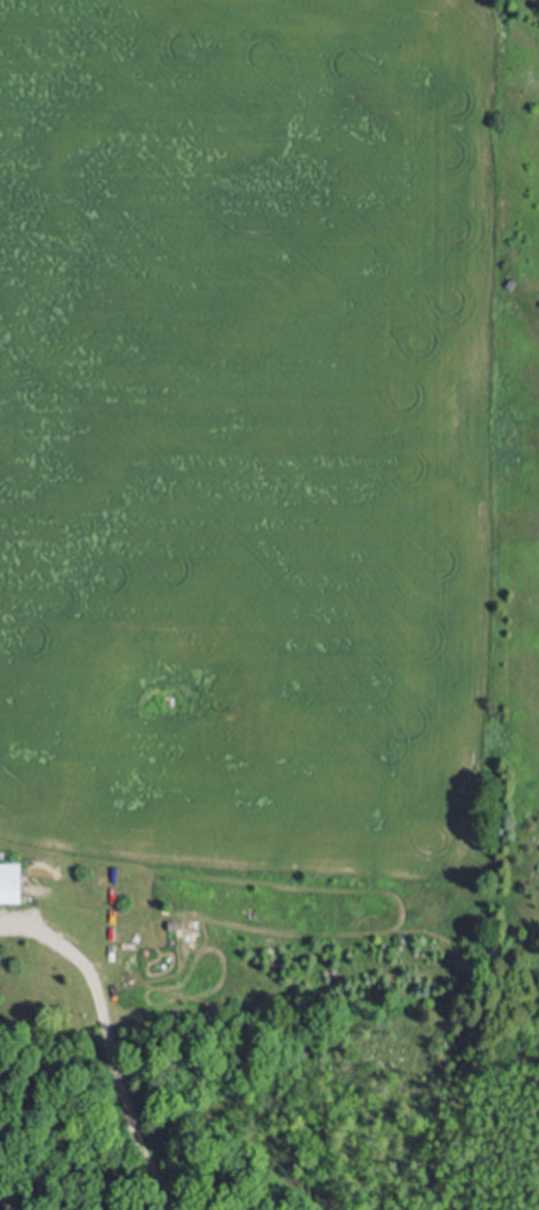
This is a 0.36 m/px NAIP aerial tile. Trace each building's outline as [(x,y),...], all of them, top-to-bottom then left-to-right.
[(25,904),(24,864),(0,865),(0,905),(25,904)]
